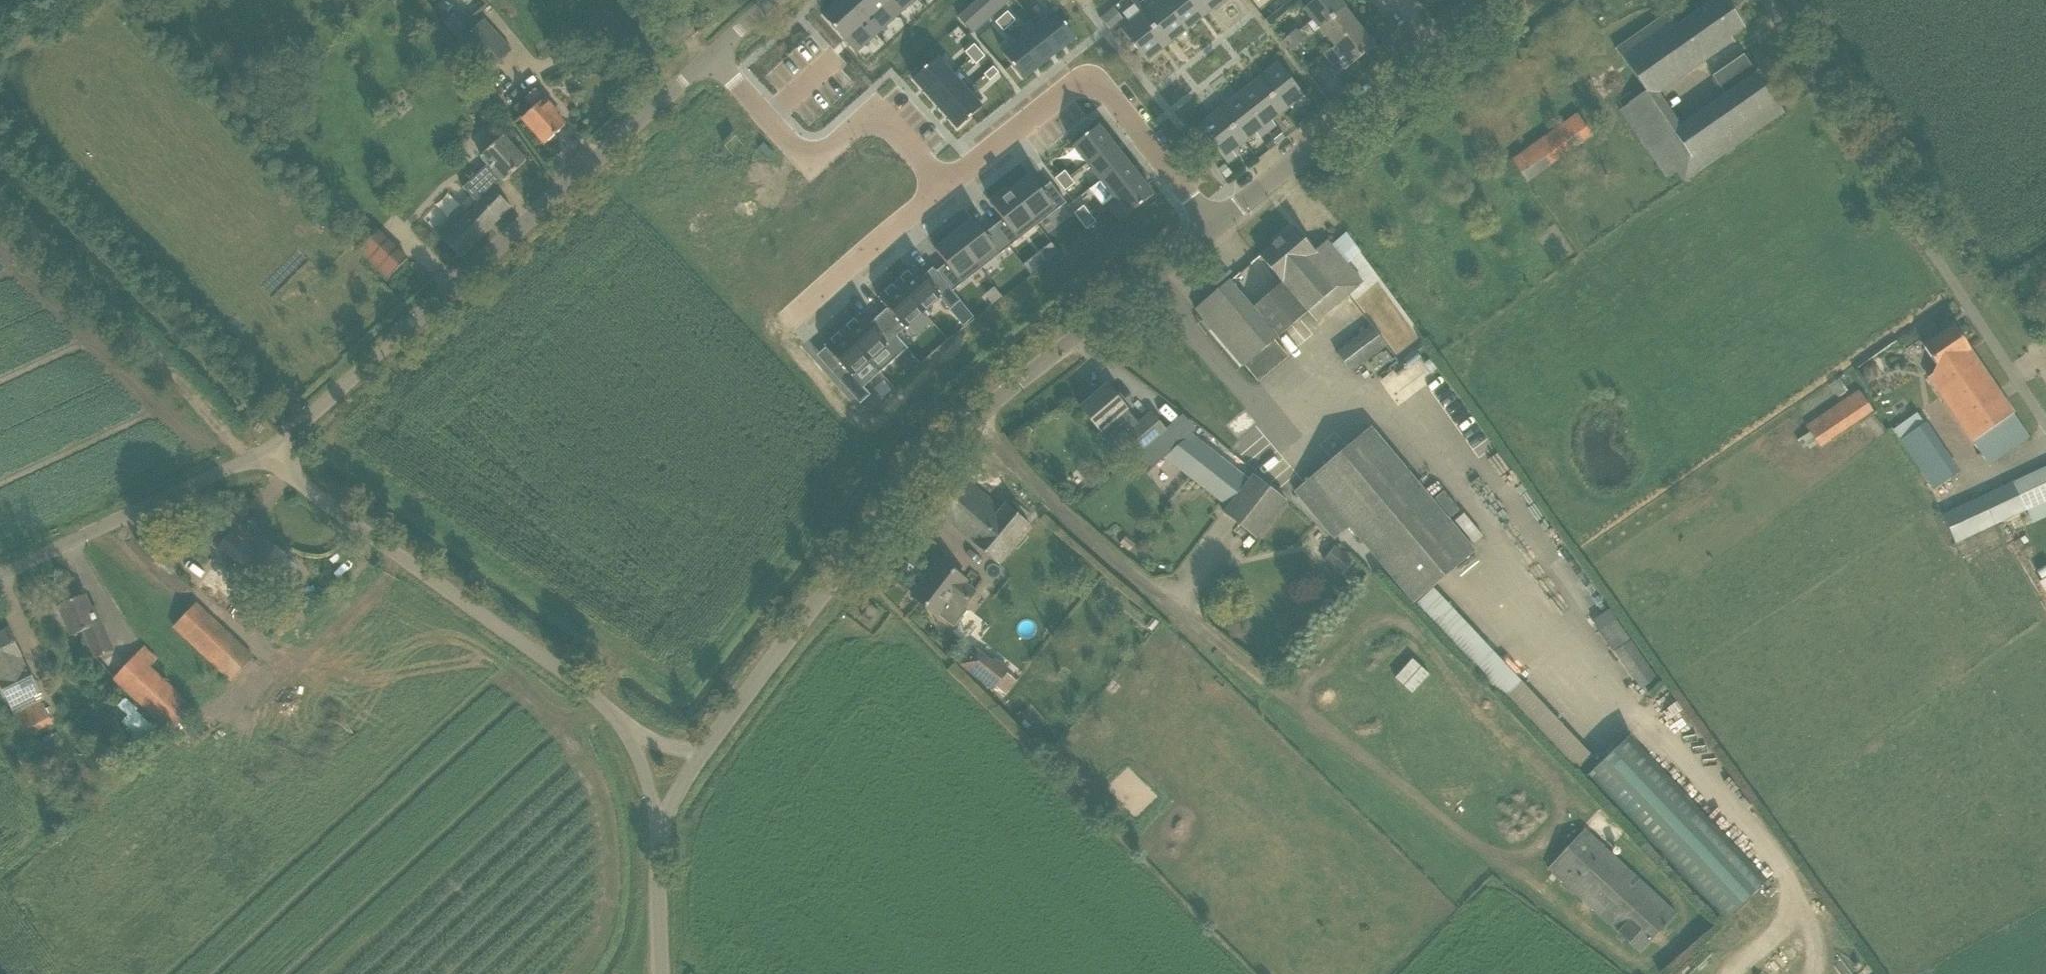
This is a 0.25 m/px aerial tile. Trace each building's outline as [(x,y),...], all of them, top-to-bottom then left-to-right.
[(848,0),(839,0),(823,15),(856,52),(877,33),(848,0)] [(885,0),(848,0),(877,33),(898,14),(885,0)] [(913,0),(885,0),(898,14),(913,0)] [(991,17),(1000,9),(992,0),(991,0),(982,8),(991,17)] [(1008,0),(992,0),(1000,9),(1009,1),(1008,0)] [(1166,44),(1186,29),(1164,0),(1151,0),(1154,4),(1142,13),(1166,44)] [(1196,0),(1164,0),(1186,29),(1206,13),(1196,0)] [(1206,13),(1223,0),(1196,0),(1206,13)] [(1313,19),(1299,31),(1305,39),(1315,31),(1320,27),(1344,8),(1338,0),(1315,0),(1305,8),(1313,19)] [(1646,91),(1648,94),(1744,28),(1725,0),(1714,0),(1678,25),(1669,12),(1616,48),(1646,91)] [(982,25),(991,17),(982,8),(973,15),(982,25)] [(1344,8),(1320,27),(1320,28),(1335,46),(1359,27),(1344,8)] [(484,19),(474,28),(457,10),(443,23),(488,72),(512,50),(484,19)] [(1008,11),(1002,17),(1010,26),(1016,20),(1008,11)] [(1055,12),(1037,26),(1058,52),(1076,38),(1055,12)] [(1118,24),(1107,12),(1100,18),(1110,30),(1118,24)] [(1130,22),(1126,18),(1118,24),(1146,60),(1166,44),(1142,13),(1130,22)] [(982,25),(973,15),(964,23),(973,33),(982,25)] [(1010,26),(1002,17),(996,22),(1004,31),(1010,26)] [(1020,39),(1041,65),(1058,52),(1037,26),(1020,39)] [(1359,27),(1335,46),(1350,66),(1374,46),(1359,27)] [(1311,47),(1322,40),(1315,31),(1305,39),(1311,47)] [(1023,79),(1041,65),(1020,39),(1003,53),(1023,79)] [(965,52),(970,58),(979,50),(974,44),(965,52)] [(985,55),(979,50),(970,58),(976,64),(985,55)] [(1700,170),(1701,171),(1785,113),(1744,54),(1712,76),(1725,95),(1681,125),(1672,132),(1647,149),(1667,178),(1677,171),(1684,182),(1700,170)] [(928,97),(953,75),(938,58),(913,81),(928,97)] [(1345,69),(1339,61),(1329,69),(1335,77),(1345,69)] [(1279,63),(1259,79),(1283,110),(1295,101),(1299,106),(1307,99),(1279,63)] [(1314,77),(1322,71),(1316,63),(1308,69),(1314,77)] [(999,72),(993,66),(984,74),(990,80),(999,72)] [(943,113),(967,91),(953,75),(928,97),(943,113)] [(1271,120),(1283,110),(1259,79),(1239,95),(1267,131),(1275,124),(1271,120)] [(555,115),(557,113),(545,98),(544,98),(535,89),(515,107),(546,141),(544,143),(545,143),(565,125),(564,125),(555,115)] [(982,108),(967,91),(943,113),(958,130),(982,108)] [(1267,131),(1239,95),(1219,111),(1243,142),(1255,132),(1259,137),(1267,131)] [(1232,151),(1243,142),(1219,111),(1199,126),(1227,162),(1236,156),(1232,151)] [(1592,134),(1578,114),(1512,160),(1526,180),(1592,134)] [(1073,145),(1087,163),(1113,143),(1099,125),(1073,145)] [(1271,136),(1270,137),(1275,144),(1284,137),(1279,130),(1271,136)] [(502,179),(504,181),(526,161),(503,136),(481,156),(489,164),(463,188),(471,195),(457,212),(436,234),(462,258),(511,206),(492,188),(502,179)] [(1275,144),(1270,137),(1263,142),(1270,150),(1276,145),(1275,144)] [(1113,143),(1087,163),(1100,180),(1127,160),(1113,143)] [(834,202),(879,163),(864,145),(818,183),(834,202)] [(1127,160),(1100,180),(1114,197),(1140,176),(1127,160)] [(1221,171),(1232,178),(1236,171),(1226,164),(1221,171)] [(1060,184),(1069,177),(1064,171),(1055,178),(1060,184)] [(1030,175),(1011,190),(1034,219),(1052,204),(1057,210),(1066,202),(1051,182),(1050,183),(1051,184),(1042,191),(1030,175)] [(1140,176),(1114,197),(1128,215),(1154,194),(1140,176)] [(1069,177),(1060,184),(1065,191),(1074,183),(1069,177)] [(994,226),(1010,246),(1019,239),(1015,233),(1034,219),(1011,190),(992,205),(1004,220),(995,227),(994,226)] [(1084,206),(1074,213),(1080,221),(1081,222),(1091,215),(1090,214),(1084,206)] [(1091,215),(1081,222),(1086,229),(1096,222),(1091,215)] [(1000,254),(1010,246),(994,226),(993,227),(994,228),(985,235),(973,219),(954,234),(977,263),(996,249),(1000,254)] [(1149,241),(1156,248),(1174,233),(1168,225),(1149,241)] [(1314,252),(1293,227),(1260,255),(1282,281),(1308,311),(1317,321),(1363,282),(1328,241),(1314,252)] [(388,240),(378,231),(360,250),(370,259),(388,240)] [(958,278),(977,263),(954,234),(935,249),(948,264),(939,271),(938,270),(937,271),(951,288),(953,291),(963,283),(958,278)] [(1033,258),(1024,266),(1031,275),(1041,268),(1033,258)] [(897,278),(922,310),(951,288),(937,271),(934,266),(924,274),(916,264),(897,278)] [(1254,304),(1265,293),(1242,268),(1231,279),(1254,304)] [(886,304),(876,311),(893,332),(922,310),(897,278),(878,293),(886,304)] [(1230,281),(1196,309),(1244,366),(1278,337),(1230,281)] [(839,323),(864,355),(893,332),(876,311),(867,319),(858,308),(839,323)] [(864,355),(839,323),(820,338),(828,348),(819,355),(836,377),(864,355)] [(1371,325),(1336,352),(1352,373),(1387,346),(1371,325)] [(1988,464),(2029,436),(2013,413),(2014,413),(2011,409),(1970,349),(1954,325),(1923,346),(1939,369),(1928,377),(1972,442),(1972,441),(1988,464)] [(908,348),(896,336),(890,342),(901,354),(906,349),(906,348),(907,349),(908,348)] [(1271,371),(1257,355),(1244,366),(1258,382),(1271,371)] [(1150,443),(1167,457),(1192,477),(1212,452),(1187,432),(1180,441),(1165,430),(1166,430),(1151,413),(1139,424),(1126,409),(1127,409),(1107,385),(1080,408),(1100,431),(1113,420),(1126,435),(1125,435),(1139,452),(1150,443)] [(1806,427),(1819,445),(1872,409),(1859,391),(1806,427)] [(269,414),(271,412),(276,407),(271,401),(270,400),(267,400),(266,401),(263,403),(263,404),(263,407),(264,409),(269,414)] [(1894,430),(1901,439),(1924,423),(1917,414),(1894,430)] [(1349,527),(1373,555),(1413,605),(1416,603),(1575,772),(1593,755),(1434,587),(1476,551),(1372,426),(1294,492),(1334,540),(1349,527)] [(1249,481),(1212,452),(1192,477),(1229,506),(1224,512),(1256,538),(1286,500),(1254,474),(1249,481)] [(954,468),(925,501),(997,563),(1030,524),(1006,503),(1002,508),(954,468)] [(2045,499),(2045,468),(1943,515),(1955,542),(2045,499)] [(229,532),(219,546),(247,565),(247,566),(268,582),(288,555),(266,539),(257,552),(229,532)] [(1343,553),(1332,568),(1341,574),(1352,559),(1343,553)] [(201,580),(227,604),(247,584),(221,559),(201,580)] [(967,609),(963,606),(974,591),(964,583),(966,580),(940,560),(912,595),(939,616),(952,627),(967,609)] [(113,651),(94,606),(90,608),(84,595),(60,606),(73,635),(85,630),(96,658),(113,651)] [(232,680),(252,659),(253,657),(196,603),(174,626),(232,680)] [(871,605),(868,608),(862,616),(870,622),(879,611),(871,605)] [(1593,619),(1638,688),(1656,677),(1611,607),(1593,619)] [(8,630),(0,634),(0,678),(9,697),(34,685),(27,669),(25,670),(18,657),(21,656),(8,630)] [(194,708),(150,668),(158,658),(145,646),(114,678),(172,731),(194,708)] [(978,679),(993,691),(1010,669),(995,657),(978,679)] [(53,723),(42,701),(14,715),(25,737),(53,723)] [(122,720),(139,738),(153,726),(135,707),(122,720)] [(48,752),(64,743),(57,731),(41,740),(48,752)] [(1629,735),(1586,774),(1726,920),(1767,881),(1629,735)] [(25,758),(17,762),(29,783),(37,778),(25,758)] [(1548,868),(1567,885),(1561,893),(1575,906),(1582,899),(1640,953),(1676,914),(1584,829),(1548,868)]
